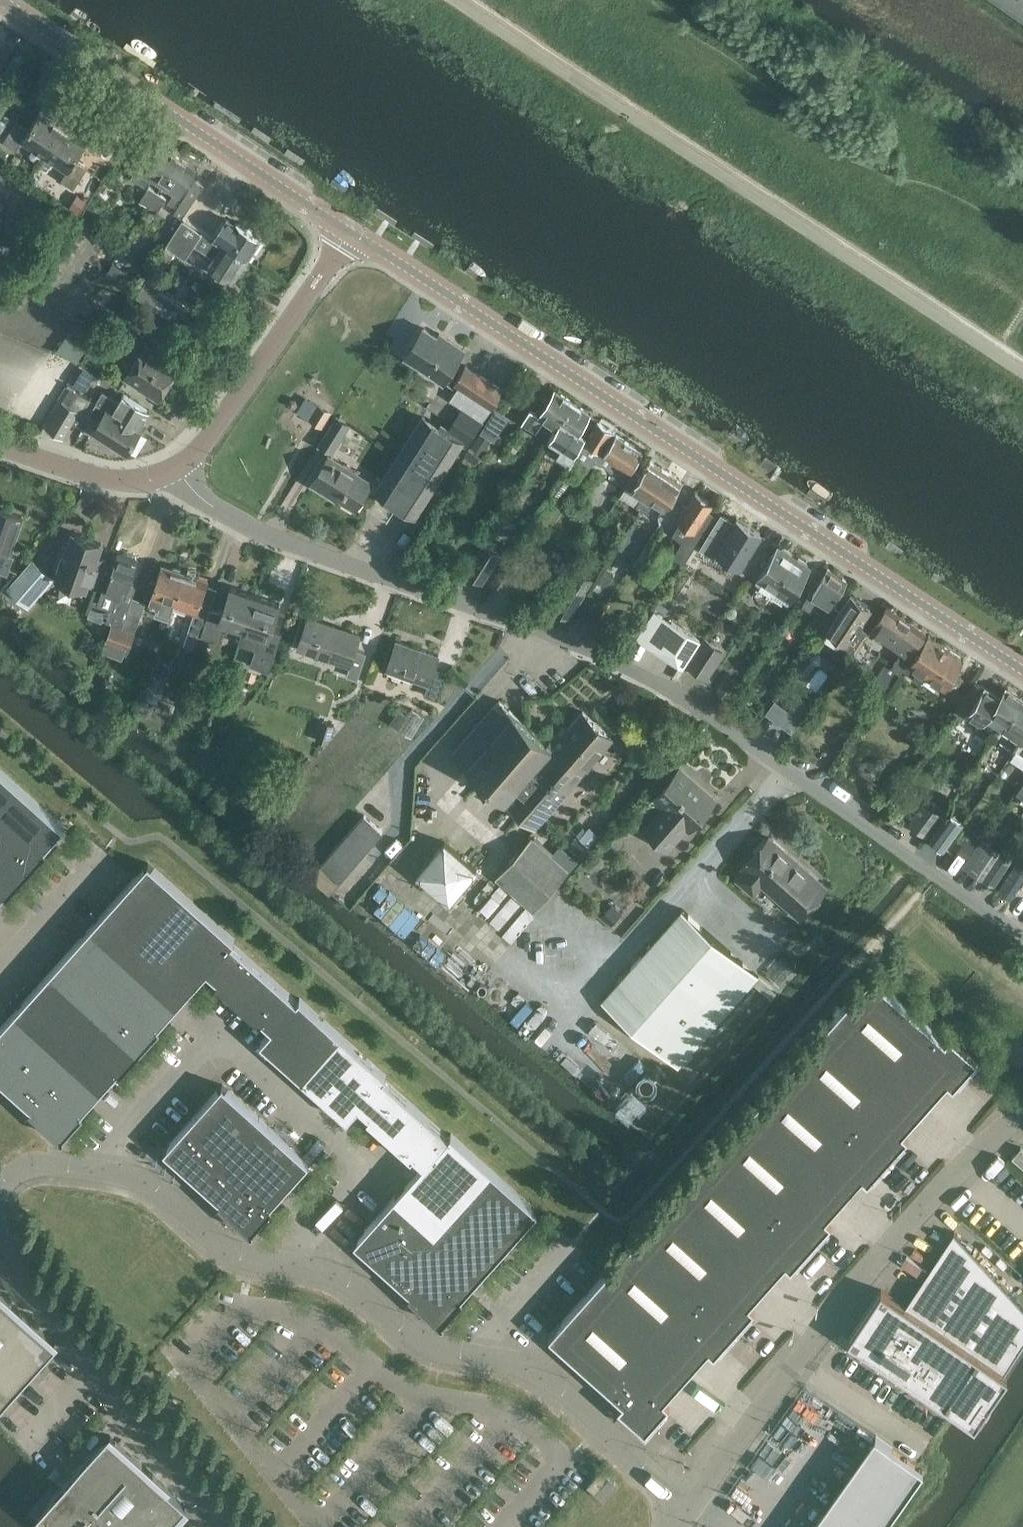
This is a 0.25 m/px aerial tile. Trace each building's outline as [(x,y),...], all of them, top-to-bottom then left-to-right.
[(12,118),(0,110),(0,137),(12,118)] [(22,138),(45,154),(63,127),(40,112),(29,128),(17,120),(4,141),(16,148),(22,138)] [(86,143),(63,127),(45,154),(69,169),(62,179),(74,187),(87,166),(76,159),(86,143)] [(150,176),(162,184),(180,156),(162,145),(149,166),(145,163),(137,175),(147,181),(150,176)] [(198,168),(180,156),(162,184),(174,192),(168,201),(177,207),(174,211),(183,217),(204,184),(192,176),(198,168)] [(147,185),(141,201),(162,208),(168,192),(147,185)] [(233,206),(208,190),(192,215),(217,231),(233,206)] [(226,218),(213,238),(214,239),(247,260),(262,238),(247,228),(248,226),(240,221),(239,223),(237,222),(236,224),(226,218)] [(183,219),(167,245),(186,257),(194,244),(214,257),(209,265),(233,281),(247,260),(214,239),(213,238),(212,238),(183,219)] [(114,262),(107,273),(124,283),(131,272),(114,262)] [(180,320),(188,306),(159,287),(169,272),(154,263),(136,292),(180,320)] [(6,301),(19,279),(0,267),(0,297),(6,301)] [(130,296),(115,320),(113,323),(134,336),(141,325),(162,337),(171,322),(130,296)] [(424,327),(405,355),(444,380),(464,349),(449,339),(447,342),(424,327)] [(180,366),(145,344),(124,376),(160,399),(180,366)] [(95,360),(89,370),(99,376),(105,366),(95,360)] [(376,488),(416,513),(462,442),(467,445),(503,389),(466,365),(455,382),(459,384),(450,398),(463,407),(447,432),(422,416),(376,488)] [(71,387),(47,426),(63,436),(80,409),(87,413),(94,401),(71,387)] [(542,419),(555,427),(555,428),(573,401),(555,390),(540,414),(531,409),(523,422),(535,430),(542,419)] [(103,392),(97,402),(139,428),(150,411),(123,393),(118,401),(103,392)] [(555,428),(555,427),(546,441),(559,450),(555,455),(567,462),(584,436),(578,432),(590,413),(573,401),(555,428)] [(97,402),(91,411),(101,417),(94,429),(128,450),(141,429),(139,428),(97,402)] [(320,405),(311,418),(322,425),(330,411),(320,405)] [(505,416),(495,410),(482,431),(492,437),(505,416)] [(337,416),(320,444),(333,452),(350,424),(337,416)] [(585,441),(587,442),(582,450),(610,469),(615,461),(629,470),(641,451),(598,422),(585,441)] [(372,481),(331,455),(330,454),(313,481),(356,508),(372,481)] [(637,503),(642,507),(666,471),(650,461),(641,474),(635,470),(625,484),(643,494),(637,503)] [(681,482),(666,471),(642,507),(648,511),(654,502),(664,509),(681,482)] [(651,536),(634,563),(655,576),(670,551),(685,562),(707,527),(700,522),(713,502),(695,491),(678,517),(681,519),(672,533),(677,537),(670,548),(651,536)] [(8,572),(14,554),(9,553),(22,515),(0,508),(0,569),(8,572)] [(721,512),(699,546),(714,555),(716,552),(739,566),(741,567),(741,566),(740,565),(760,532),(737,517),(734,520),(721,512)] [(511,526),(499,519),(491,532),(503,539),(511,526)] [(102,543),(73,533),(66,551),(62,550),(57,565),(61,566),(57,577),(86,587),(89,580),(96,582),(103,564),(95,562),(102,543)] [(500,554),(483,543),(466,571),(483,581),(500,554)] [(753,565),(748,574),(756,579),(759,582),(753,592),(765,600),(772,590),(793,557),(790,555),(791,553),(783,547),(781,549),(777,547),(768,560),(765,558),(761,564),(765,566),(762,571),(753,565)] [(119,553),(110,580),(114,581),(112,585),(123,588),(111,621),(136,630),(146,602),(132,597),(137,584),(132,582),(140,560),(119,553)] [(793,557),(772,590),(788,601),(796,589),(799,591),(807,580),(803,578),(810,568),(806,565),(807,563),(799,557),(797,560),(793,557)] [(508,558),(491,584),(502,591),(519,565),(508,558)] [(27,602),(51,575),(33,559),(9,586),(27,602)] [(146,594),(174,604),(185,571),(182,570),(181,568),(176,566),(173,567),(162,563),(156,581),(151,579),(146,594)] [(811,590),(803,602),(813,608),(820,596),(831,604),(847,579),(828,567),(813,591),(811,590)] [(594,579),(576,568),(553,607),(571,617),(594,579)] [(188,572),(185,571),(174,604),(196,611),(185,644),(199,649),(203,635),(212,608),(200,604),(208,579),(197,575),(196,573),(190,571),(188,572)] [(222,612),(212,608),(203,635),(221,641),(228,622),(244,628),(256,594),(231,585),(222,612)] [(851,593),(821,635),(838,647),(842,642),(852,650),(867,629),(859,623),(871,606),(851,593)] [(280,602),(256,594),(244,628),(261,633),(250,664),(270,670),(283,632),(271,629),(280,602)] [(887,606),(871,629),(891,643),(902,650),(892,664),(887,661),(873,680),(885,689),(926,633),(907,619),(887,606)] [(361,634),(308,616),(298,647),(350,665),(347,674),(358,678),(367,652),(356,648),(361,634)] [(682,667),(699,640),(672,623),(655,649),(682,667)] [(929,634),(886,692),(907,707),(923,684),(948,700),(963,677),(955,672),(964,658),(929,634)] [(687,664),(708,678),(725,652),(704,638),(687,664)] [(439,655),(397,640),(387,669),(428,683),(425,694),(438,698),(448,670),(435,666),(439,655)] [(728,674),(717,689),(728,697),(738,681),(728,674)] [(988,715),(1004,725),(1022,697),(1007,687),(1000,696),(985,685),(977,698),(967,691),(956,709),(965,715),(968,710),(985,721),(988,715)] [(775,701),(767,712),(792,731),(810,705),(800,697),(789,712),(775,701)] [(1022,697),(1004,725),(1014,732),(1012,736),(1019,741),(1022,734),(1022,697)] [(499,699),(453,753),(536,826),(613,737),(582,710),(555,742),(550,737),(547,741),(499,699)] [(324,720),(319,733),(317,739),(329,743),(335,723),(324,720)] [(1012,752),(1022,759),(1022,734),(1019,741),(1012,752)] [(0,767),(0,847),(25,870),(65,825),(0,767)] [(716,799),(680,767),(653,797),(664,807),(645,829),(667,849),(687,826),(690,829),(694,824),(693,822),(700,814),(701,816),(716,799)] [(909,823),(927,836),(943,813),(925,800),(909,823)] [(930,839),(944,849),(963,823),(949,813),(930,839)] [(322,863),(323,864),(341,879),(389,824),(382,818),(376,824),(365,814),(322,863)] [(592,830),(584,839),(593,847),(601,838),(592,830)] [(568,869),(562,864),(531,836),(497,875),(535,908),(568,869)] [(799,862),(769,836),(767,839),(765,837),(754,849),(756,851),(743,866),(746,869),(738,878),(754,892),(762,883),(800,917),(826,887),(811,873),(809,871),(807,873),(799,865),(801,863),(799,862)] [(419,873),(450,899),(476,868),(445,841),(419,873)] [(1002,853),(989,845),(971,872),(984,880),(1002,853)] [(0,847),(0,898),(25,870),(0,847)] [(1002,853),(984,880),(993,887),(1011,860),(1002,853)] [(999,889),(1011,897),(1022,879),(1022,857),(1021,856),(999,889)] [(148,862),(90,926),(177,1004),(207,970),(272,1028),(260,1041),(304,1080),(343,1036),(300,997),(297,1000),(233,942),(235,939),(148,862)] [(613,904),(603,915),(612,923),(622,912),(613,904)] [(678,1066),(758,976),(683,909),(603,998),(678,1066)] [(177,1004),(90,926),(52,969),(139,1047),(177,1004)] [(139,1047),(52,969),(14,1012),(100,1090),(139,1047)] [(936,1094),(967,1059),(871,974),(825,1026),(921,1111),(925,1106),(924,1105),(935,1093),(936,1094)] [(14,1012),(0,1027),(0,1078),(61,1133),(100,1090),(14,1012)] [(907,1127),(905,1126),(916,1114),(917,1115),(921,1111),(825,1026),(748,1112),(845,1197),(848,1192),(847,1191),(858,1179),(859,1180),(907,1127)] [(387,1075),(343,1036),(304,1080),(347,1119),(359,1106),(391,1135),(416,1107),(384,1078),(387,1075)] [(223,1083),(164,1149),(251,1226),(309,1161),(223,1083)] [(354,1241),(441,1318),(538,1211),(451,1133),(449,1136),(416,1107),(391,1135),(423,1164),(354,1241)] [(783,1266),(830,1213),(829,1212),(839,1200),(841,1201),(845,1197),(748,1112),(671,1198),(768,1283),(772,1278),(770,1277),(781,1265),(783,1266)] [(1012,1156),(1022,1166),(1022,1148),(1021,1146),(1012,1156)] [(753,1299),(752,1298),(763,1286),(764,1287),(768,1283),(671,1198),(594,1284),(691,1369),(695,1364),(694,1363),(704,1351),(706,1352),(753,1299)] [(848,1340),(873,1356),(875,1353),(973,1418),(1022,1343),(1022,1307),(955,1232),(906,1306),(882,1289),(848,1340)] [(1019,1290),(1022,1285),(1022,1282),(1015,1275),(1010,1281),(1019,1290)] [(691,1369),(594,1284),(549,1335),(645,1420),(676,1385),(675,1384),(686,1372),(687,1373),(691,1369)] [(1,1402),(3,1404),(41,1360),(40,1359),(55,1341),(0,1291),(0,1403),(1,1402)] [(879,1425),(807,1526),(882,1526),(931,1459),(879,1425)] [(110,1434),(94,1452),(93,1451),(54,1494),(56,1495),(40,1513),(55,1526),(166,1526),(185,1505),(168,1489),(170,1487),(110,1434)] [(601,1469),(587,1485),(604,1499),(618,1483),(601,1469)]
